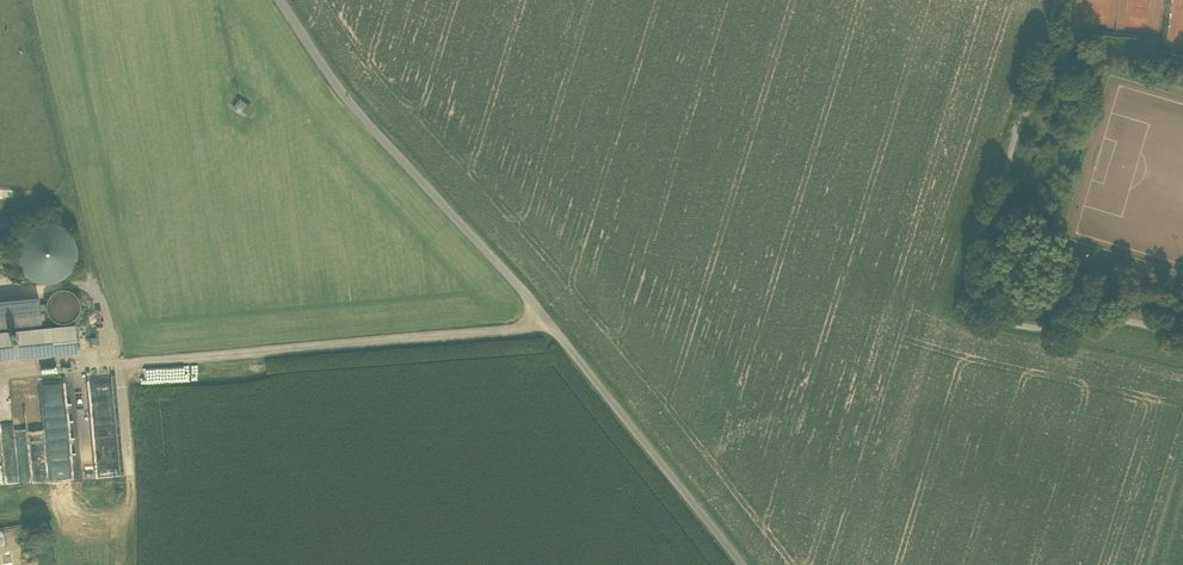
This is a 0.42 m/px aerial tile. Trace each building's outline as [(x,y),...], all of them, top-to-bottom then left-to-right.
[(16,245),(15,257),(19,268),(27,277),(38,282),(50,283),(61,280),(70,272),(76,261),(77,250),(73,238),(65,229),(54,224),(42,223),(31,226),(22,234),(16,245)] [(48,316),(52,320),(56,323),(61,324),(67,324),(72,322),(76,318),(79,314),(80,308),(80,303),(78,298),(74,294),(70,291),(64,290),(59,290),(54,292),(50,296),(47,300),(46,306),(46,311),(48,316)] [(42,328),(39,302),(29,303),(29,299),(26,299),(27,303),(8,305),(7,301),(5,301),(5,305),(0,305),(0,332),(42,328)] [(76,346),(75,325),(42,328),(0,332),(0,353),(76,346)] [(76,346),(0,353),(0,360),(77,353),(76,346)] [(13,431),(16,481),(67,478),(66,468),(44,469),(39,380),(21,381),(24,430),(13,431)]
